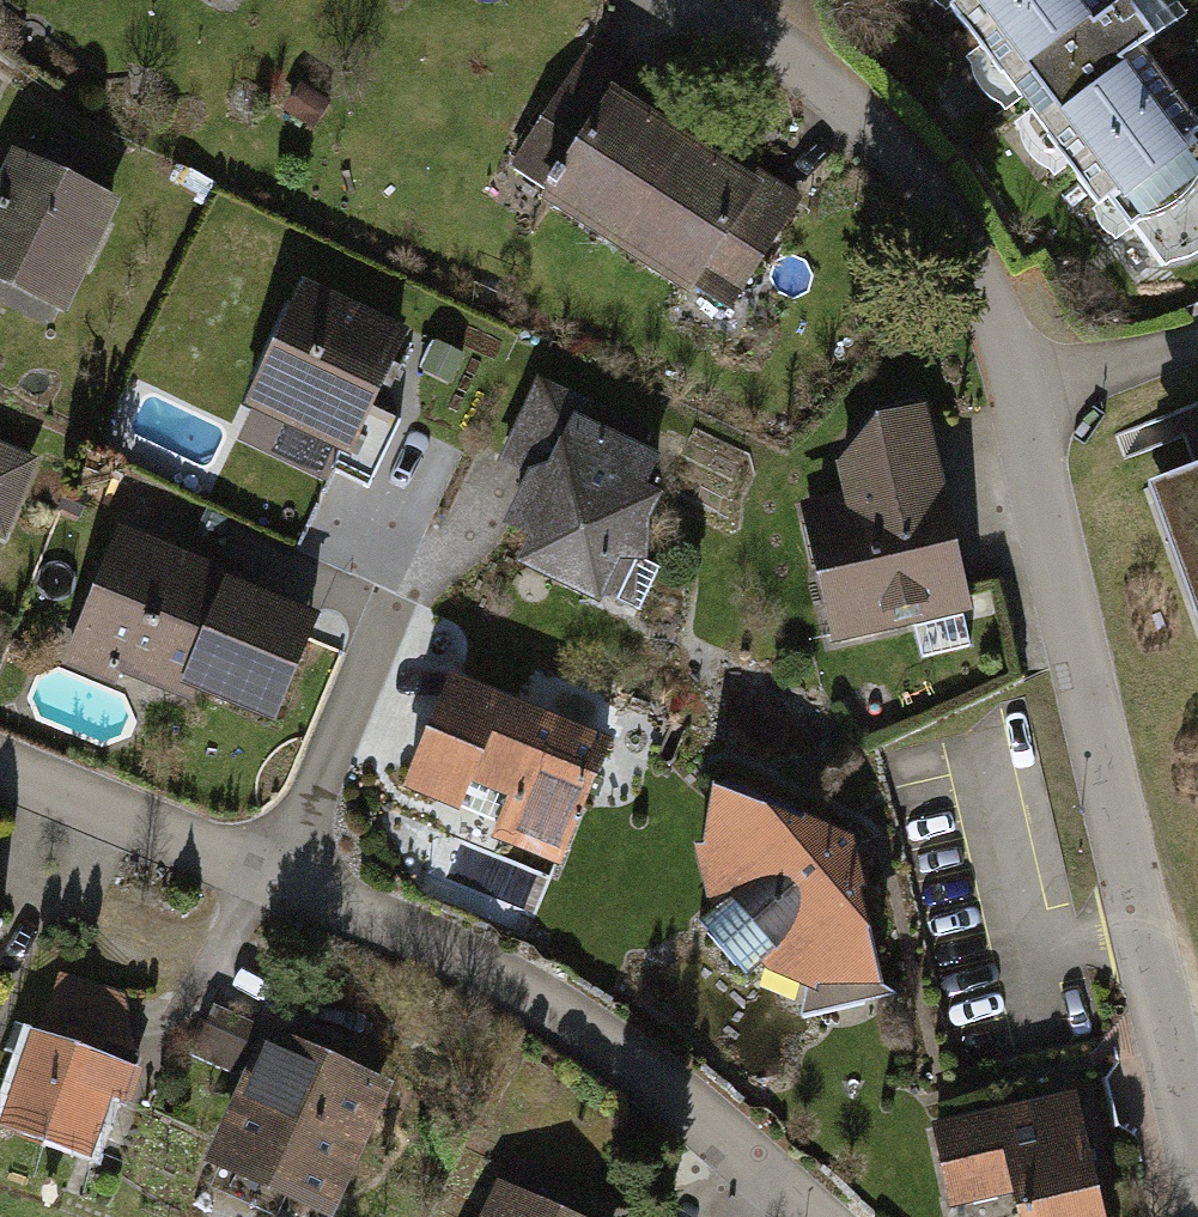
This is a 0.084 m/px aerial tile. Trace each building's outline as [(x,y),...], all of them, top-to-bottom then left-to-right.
[(244,12),(251,0),(224,0),(244,12)] [(1092,0),(965,0),(1168,265),(1197,242),(1197,139),(1173,106),(1092,0)] [(710,147),(630,93),(552,202),(639,260),(710,147)] [(810,209),(710,147),(639,260),(739,323),(810,209)] [(137,202),(21,154),(0,204),(0,288),(85,324),(137,202)] [(429,331),(314,281),(258,411),(373,460),(429,331)] [(711,465),(536,399),(510,468),(534,477),(515,526),(542,536),(529,572),(652,619),(711,465)] [(858,494),(810,507),(838,647),(986,618),(947,415),(903,419),(850,468),(858,494)] [(18,544),(47,468),(0,450),(0,537),(18,544)] [(1145,501),(1197,643),(1197,482),(1145,501)] [(340,608),(130,526),(79,656),(289,737),(340,608)] [(636,738),(461,671),(415,788),(508,823),(498,848),(581,880),(636,738)] [(903,996),(872,840),(736,791),(722,848),(706,848),(706,905),(774,972),(822,987),(819,1015),(903,996)] [(181,1008),(67,973),(15,1140),(112,1170),(130,1111),(147,1116),(181,1008)] [(221,1009),(199,1070),(248,1089),(218,1172),(340,1216),(349,1216),(401,1075),(221,1009)] [(1094,1094),(945,1127),(963,1211),(1030,1196),(1035,1216),(1121,1216),(1094,1094)] [(504,1193),(495,1216),(568,1216),(504,1193)]
